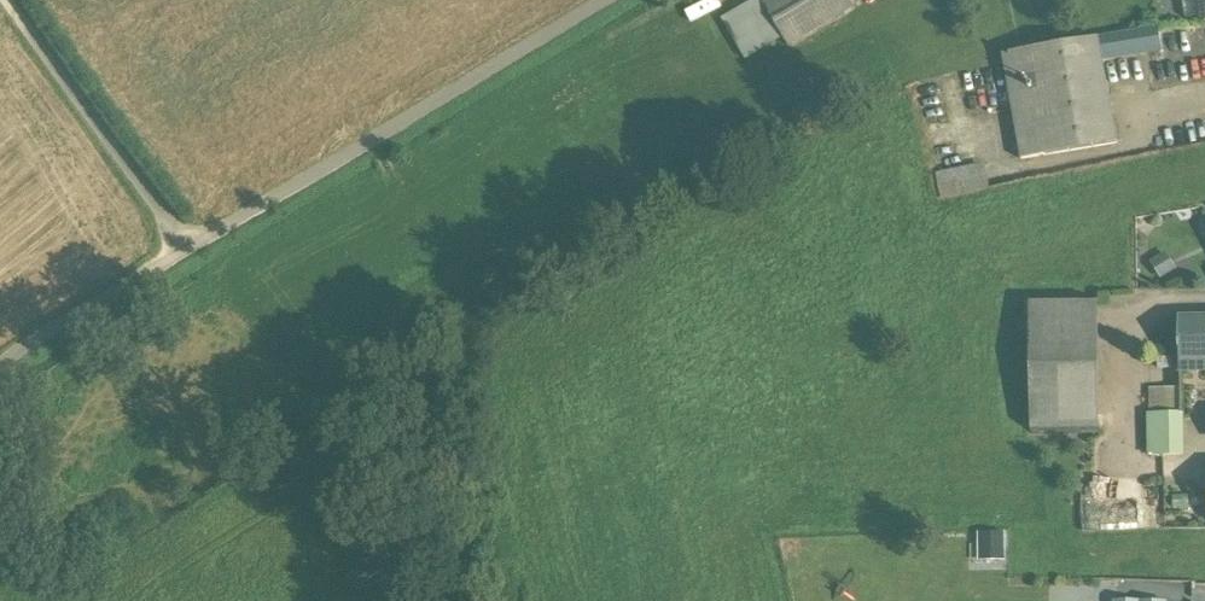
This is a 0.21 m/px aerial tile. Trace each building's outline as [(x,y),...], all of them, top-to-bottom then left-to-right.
[(743,55),(780,33),(761,0),(755,0),(723,19),(743,55)] [(780,33),(787,45),(854,6),(850,0),(761,0),(780,33)] [(1157,30),(1099,40),(1102,58),(1115,58),(1161,50),(1157,30)] [(1098,39),(1002,55),(1021,160),(1117,144),(1102,58),(1099,40),(1098,39)] [(985,162),(936,174),(943,202),(992,189),(985,162)] [(1099,436),(1097,297),(1032,298),(1033,436),(1099,436)] [(1179,320),(1180,357),(1181,357),(1182,370),(1204,370),(1204,320),(1179,320)] [(1180,357),(1150,357),(1151,416),(1182,415),(1182,370),(1181,357),(1180,357)] [(1182,415),(1151,416),(1151,456),(1182,455),(1182,415)] [(990,537),(973,538),(974,561),(991,561),(991,552),(1007,552),(1006,536),(990,537)]
